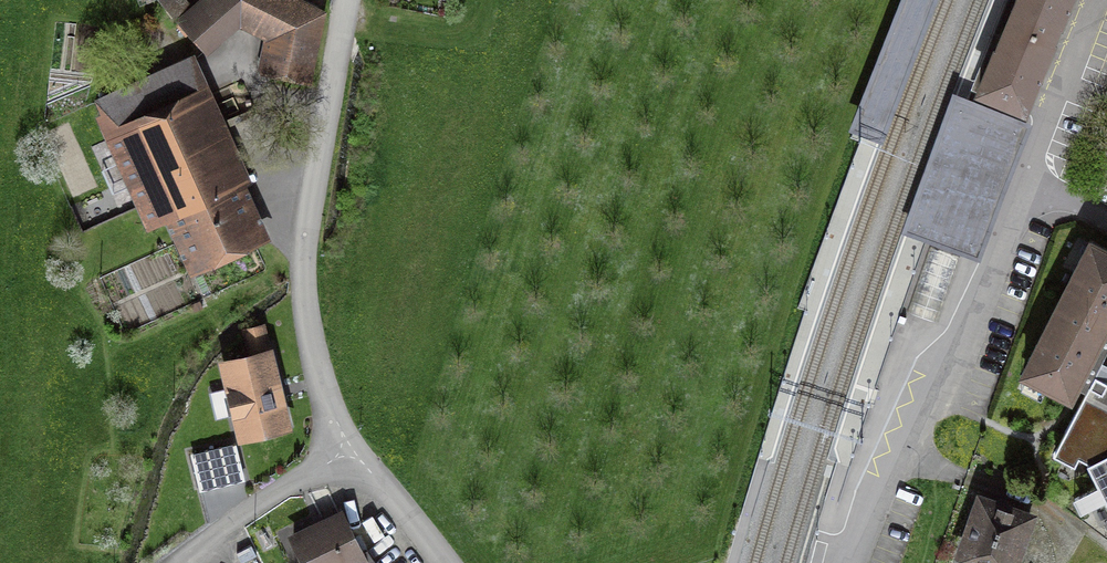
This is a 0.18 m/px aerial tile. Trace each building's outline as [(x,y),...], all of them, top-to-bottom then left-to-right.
[(184,22),(211,52),(240,29),(263,40),(268,68),(305,76),(316,14),(289,0),(209,0),(184,22)] [(847,128),(882,142),(940,0),(899,0),(847,128)] [(1027,112),(1071,0),(1008,0),(971,89),(1027,112)] [(254,238),(246,221),(206,136),(202,127),(217,120),(188,59),(95,103),(154,228),(180,216),(202,263),(254,238)] [(902,230),(980,259),(1032,122),(954,92),(902,230)] [(1071,399),(1106,328),(1106,253),(1091,244),(1025,376),(1071,399)] [(247,333),(252,355),(269,351),(263,329),(247,333)] [(244,434),(286,424),(279,391),(272,358),(229,368),(244,434)] [(1096,376),(1058,452),(1093,470),(1106,499),(1106,382),(1096,376)] [(205,487),(241,478),(233,444),(197,453),(205,487)] [(1032,518),(994,505),(975,499),(954,561),(961,562),(1017,562),(1032,518)] [(292,539),(304,562),(349,562),(361,557),(342,516),(323,525),(292,539)] [(366,555),(361,557),(349,562),(373,562),(366,555)]
